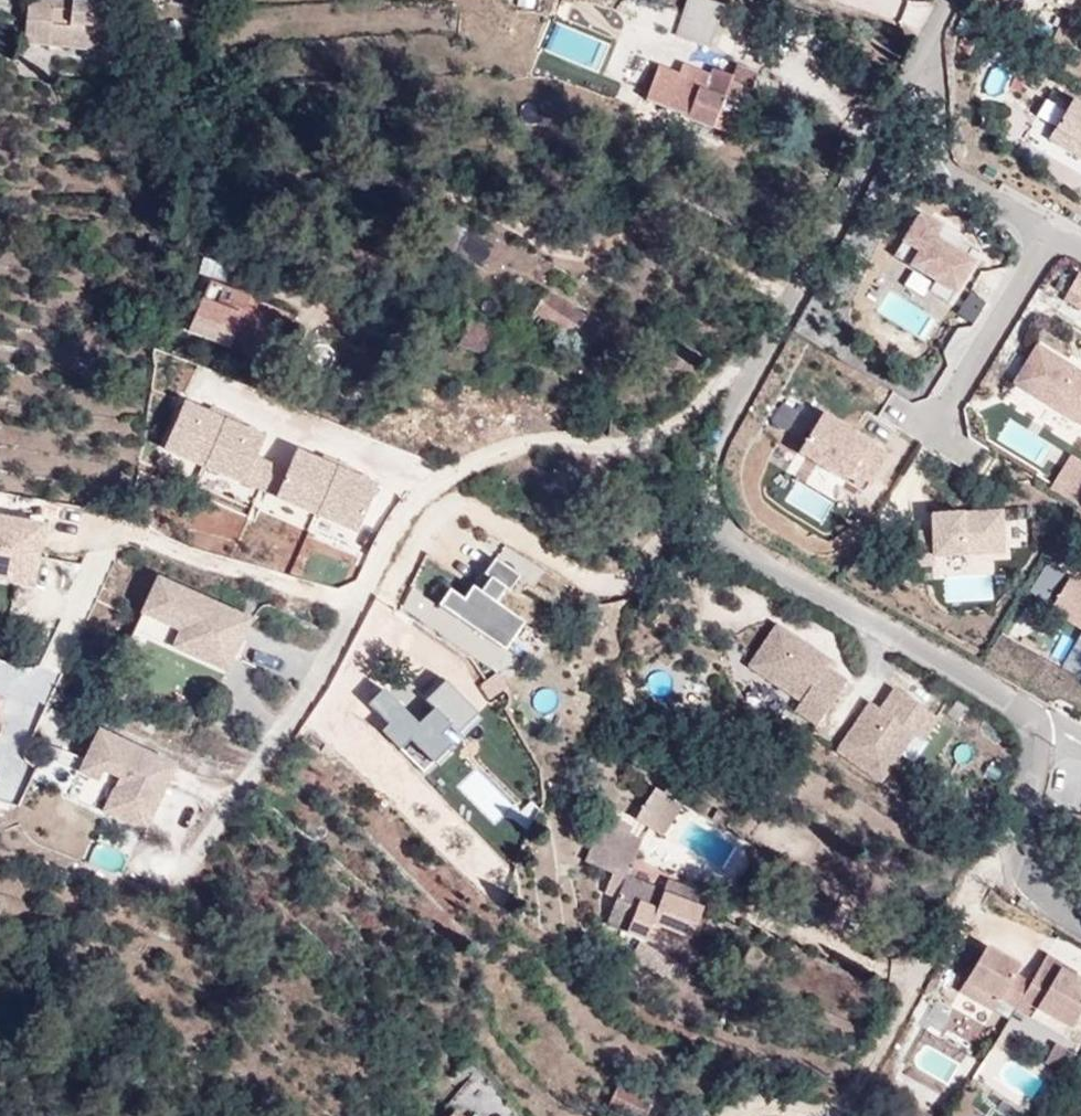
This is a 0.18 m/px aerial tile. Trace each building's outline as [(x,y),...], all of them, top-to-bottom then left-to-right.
[(24,44),(122,53),(127,0),(83,0),(82,2),(64,0),(28,0),(24,44)] [(702,0),(687,0),(676,35),(708,46),(721,6),(702,0)] [(659,65),(644,100),(732,136),(741,113),(747,116),(756,94),(749,91),(756,75),(735,67),(731,77),(711,68),(704,84),(659,65)] [(1049,139),(1080,158),(1080,106),(1071,101),(1049,139)] [(961,240),(919,214),(894,256),(935,281),(929,291),(949,304),(974,262),(955,250),(961,240)] [(196,270),(213,276),(219,260),(202,254),(196,270)] [(1075,268),(1060,301),(1080,310),(1080,271),(1075,268)] [(210,282),(189,331),(270,366),(287,325),(245,307),(249,299),(210,282)] [(600,327),(545,292),(543,296),(531,289),(522,304),(534,311),(533,313),(587,348),(600,327)] [(969,323),(982,301),(965,291),(952,313),(969,323)] [(249,299),(245,307),(287,325),(291,316),(249,299)] [(468,319),(457,344),(482,354),(492,329),(468,319)] [(1037,346),(1014,383),(1080,424),(1080,374),(1037,346)] [(888,454),(822,414),(799,452),(846,481),(852,471),(871,483),(888,454)] [(1048,490),(1078,502),(1080,496),(1080,459),(1064,452),(1048,490)] [(932,532),(913,533),(915,566),(934,564),(934,556),(1003,553),(1002,511),(931,515),(932,532)] [(0,519),(0,579),(32,585),(43,527),(0,519)] [(448,591),(438,606),(504,651),(523,623),(494,603),(503,590),(507,592),(517,577),(493,560),(482,575),(488,580),(479,593),(471,588),(462,601),(448,591)] [(943,578),(944,603),(993,599),(992,575),(943,578)] [(1070,577),(1050,610),(1080,629),(1080,583),(1070,577)] [(249,619),(157,578),(142,614),(181,631),(195,638),(187,654),(226,671),(249,619)] [(784,625),(754,669),(801,701),(795,710),(817,725),(846,682),(825,668),(832,658),(784,625)] [(174,647),(187,654),(195,638),(181,631),(174,647)] [(1051,652),(1080,667),(1080,641),(1061,631),(1051,652)] [(497,672),(479,686),(491,702),(511,689),(497,672)] [(838,751),(882,781),(914,734),(923,740),(938,718),(895,689),(881,710),(870,703),(838,751)] [(175,766),(99,730),(84,761),(102,769),(119,777),(103,812),(145,831),(175,766)] [(102,769),(84,761),(79,772),(97,780),(102,769)] [(663,836),(680,806),(652,789),(634,820),(663,836)] [(718,809),(713,818),(727,826),(732,817),(718,809)] [(468,847),(492,867),(524,830),(500,810),(468,847)] [(624,878),(625,875),(640,841),(600,824),(584,861),(624,878)] [(663,891),(625,875),(624,878),(605,924),(644,940),(651,924),(688,939),(706,896),(667,880),(663,891)] [(1080,1011),(1080,983),(1059,971),(1062,966),(1046,956),(1030,983),(1015,974),(1019,967),(985,947),(959,991),(993,1011),(1000,1000),(1015,1009),(1021,999),(1071,1028),(1080,1011)] [(1071,1028),(1021,999),(1015,1009),(1065,1038),(1071,1028)] [(1062,1069),(1071,1049),(1051,1041),(1043,1061),(1062,1069)] [(609,1108),(625,1115),(644,1115),(651,1101),(620,1086),(609,1108)]
